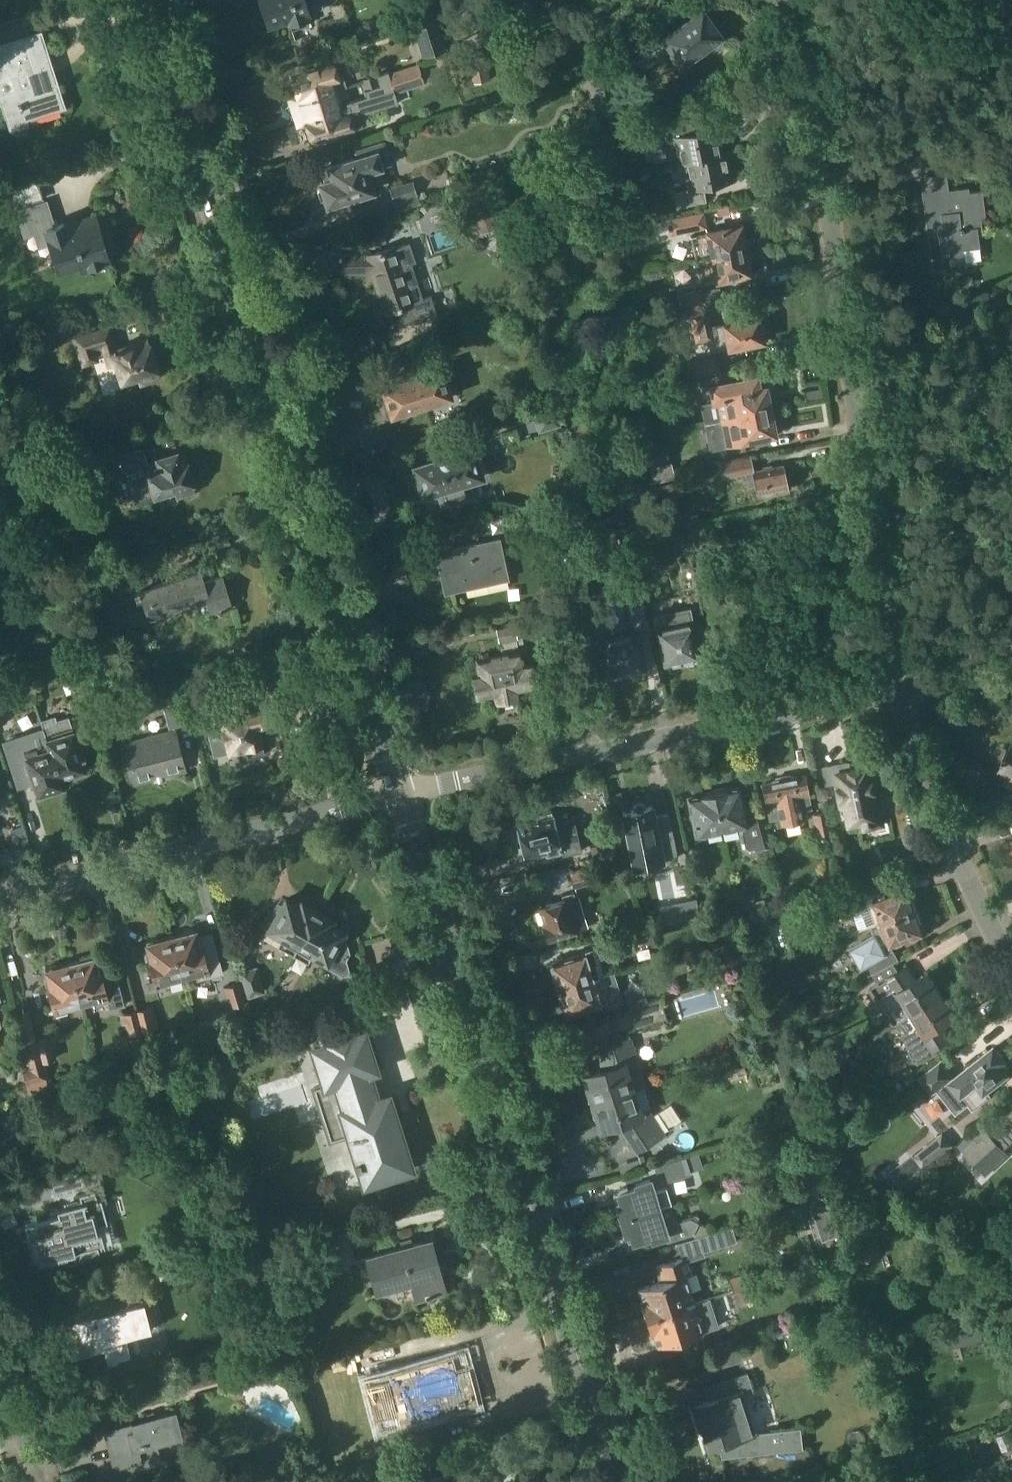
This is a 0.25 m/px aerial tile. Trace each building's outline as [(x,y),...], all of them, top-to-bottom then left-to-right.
[(269,25),(286,19),(289,30),(310,24),(308,18),(310,18),(309,14),(311,14),(310,12),(323,8),(320,0),(261,0),(269,25)] [(721,36),(703,10),(664,38),(671,49),(683,64),(721,36)] [(0,25),(0,98),(10,131),(29,125),(27,118),(64,106),(41,31),(31,34),(25,16),(0,25)] [(415,29),(424,58),(448,51),(440,22),(415,29)] [(468,57),(474,84),(492,79),(485,52),(468,57)] [(305,116),(307,121),(313,140),(363,124),(360,113),(398,101),(395,90),(424,81),(418,62),(389,72),(388,70),(377,73),(380,83),(365,88),(367,94),(341,103),(321,109),(322,111),(305,116)] [(292,76),(298,94),(299,99),(316,94),(316,96),(337,89),(347,86),(344,75),(339,77),(334,63),(292,76)] [(380,83),(377,73),(361,78),(365,88),(380,83)] [(604,117),(621,111),(613,85),(595,91),(604,117)] [(298,94),(289,97),(298,124),(307,121),(305,116),(322,111),(321,109),(341,103),(337,89),(316,96),(316,94),(299,99),(298,94)] [(657,125),(660,140),(673,138),(678,162),(721,154),(716,128),(697,132),(694,118),(657,125)] [(318,190),(321,199),(326,201),(327,204),(376,189),(370,171),(393,164),(385,140),(354,150),(356,157),(322,168),(326,180),(320,181),(321,185),(318,190)] [(683,164),(688,188),(674,191),(677,207),(707,201),(704,186),(732,181),(727,153),(721,154),(678,162),(678,164),(683,164)] [(398,213),(422,206),(414,180),(390,188),(398,213)] [(936,223),(940,252),(948,251),(950,264),(964,262),(963,249),(980,247),(978,234),(983,233),(981,217),(986,217),(982,189),(969,191),(968,186),(946,189),(947,196),(924,199),(928,224),(936,223)] [(38,248),(49,244),(58,273),(79,267),(80,269),(89,267),(90,271),(94,272),(102,270),(104,266),(103,262),(109,260),(95,216),(66,225),(64,221),(54,224),(47,200),(15,210),(24,236),(34,233),(38,248)] [(499,225),(493,205),(469,213),(475,233),(499,225)] [(667,217),(670,234),(707,227),(704,210),(667,217)] [(741,224),(705,232),(690,235),(695,258),(745,248),(741,224)] [(365,255),(343,256),(344,272),(372,271),(385,312),(386,312),(391,326),(411,320),(413,323),(438,315),(431,295),(423,298),(412,262),(416,261),(409,241),(395,246),(393,246),(365,255)] [(750,273),(745,248),(695,258),(700,283),(750,273)] [(689,306),(707,302),(704,289),(686,293),(689,306)] [(688,311),(695,342),(712,338),(714,350),(726,348),(763,340),(758,316),(721,323),(711,325),(707,307),(688,311)] [(103,353),(107,365),(114,363),(121,383),(138,377),(140,382),(158,376),(145,338),(114,348),(108,328),(74,339),(82,365),(99,360),(97,354),(103,353)] [(690,377),(721,371),(718,356),(687,362),(690,377)] [(387,394),(384,397),(386,404),(390,405),(393,413),(450,394),(441,368),(435,370),(431,360),(420,363),(423,374),(409,378),(404,365),(387,371),(392,384),(384,387),(387,394)] [(710,385),(714,401),(700,403),(705,423),(718,420),(770,409),(773,409),(772,406),(770,406),(766,386),(759,387),(757,376),(743,378),(742,374),(729,377),(730,381),(710,385)] [(558,401),(548,405),(507,417),(510,426),(535,418),(539,433),(566,424),(558,401)] [(770,409),(718,420),(722,444),(775,433),(770,409)] [(118,454),(124,471),(125,471),(135,502),(153,496),(153,497),(175,490),(177,495),(195,489),(187,462),(180,464),(176,452),(155,458),(156,461),(149,463),(143,446),(118,454)] [(82,452),(85,463),(101,458),(98,447),(82,452)] [(422,489),(424,494),(438,490),(443,505),(473,495),(468,480),(482,476),(474,448),(451,455),(450,451),(437,455),(438,459),(415,466),(417,471),(411,473),(417,490),(422,489)] [(746,473),(748,486),(755,485),(757,495),(787,489),(782,465),(755,471),(752,456),(719,462),(723,478),(746,473)] [(501,538),(438,551),(447,591),(509,577),(501,538)] [(202,582),(198,571),(140,590),(150,619),(208,601),(212,613),(230,607),(220,576),(202,582)] [(646,617),(642,597),(626,600),(630,620),(646,617)] [(691,607),(654,615),(665,664),(698,657),(691,623),(694,622),(691,607)] [(474,674),(478,694),(496,691),(497,698),(517,694),(516,687),(533,684),(529,661),(523,662),(520,649),(519,649),(518,643),(524,642),(522,636),(547,631),(544,615),(497,624),(500,641),(501,641),(503,654),(479,659),(481,673),(474,674)] [(603,639),(610,675),(645,668),(638,632),(603,639)] [(65,655),(72,678),(74,678),(80,698),(93,694),(87,673),(86,674),(79,651),(65,655)] [(202,695),(187,699),(190,711),(205,708),(202,695)] [(187,699),(164,705),(169,728),(193,722),(190,711),(187,699)] [(230,751),(246,747),(248,757),(265,752),(263,744),(262,745),(257,726),(267,723),(263,709),(244,714),(242,707),(228,711),(229,715),(221,717),(230,751)] [(55,714),(41,719),(41,720),(60,776),(85,768),(80,755),(82,755),(86,753),(78,728),(75,729),(74,728),(73,728),(72,726),(69,715),(57,719),(55,714)] [(185,768),(174,727),(124,741),(135,781),(154,776),(155,780),(166,777),(165,773),(185,768)] [(44,729),(5,741),(19,785),(34,780),(39,794),(64,785),(60,776),(44,729)] [(1009,774),(1004,783),(1011,787),(1011,742),(1009,749),(1004,747),(999,757),(1004,759),(999,769),(1009,774)] [(878,818),(873,791),(873,788),(872,782),(871,780),(870,776),(868,776),(866,766),(848,769),(847,762),(823,767),(826,782),(838,779),(847,824),(878,818)] [(766,804),(769,820),(780,818),(781,824),(804,819),(802,810),(812,808),(805,774),(760,783),(765,804),(766,804)] [(723,831),(738,828),(742,847),(750,851),(767,848),(758,805),(744,808),(739,786),(714,791),(723,831)] [(598,790),(576,794),(585,840),(607,835),(598,790)] [(688,797),(697,837),(723,831),(714,791),(688,797)] [(634,809),(623,811),(634,866),(677,857),(668,813),(655,816),(653,805),(646,806),(643,803),(635,804),(634,809)] [(812,814),(815,826),(811,827),(814,840),(825,837),(823,830),(831,828),(828,810),(812,814)] [(536,820),(537,822),(516,827),(523,857),(545,851),(545,854),(563,850),(554,815),(536,820)] [(593,859),(613,856),(611,842),(590,846),(593,859)] [(688,849),(695,882),(708,879),(701,846),(688,849)] [(904,870),(899,857),(870,868),(875,881),(904,870)] [(592,866),(570,872),(574,886),(596,879),(592,866)] [(908,887),(885,896),(882,890),(869,895),(868,893),(849,900),(861,931),(871,927),(879,923),(880,925),(917,911),(908,887)] [(539,907),(544,924),(543,925),(547,939),(587,927),(577,894),(539,907)] [(261,924),(283,935),(278,944),(293,953),(316,909),(297,898),(295,903),(285,897),(281,904),(278,902),(272,911),(269,910),(261,924)] [(312,952),(326,960),(324,964),(343,974),(348,974),(351,970),(347,959),(351,952),(347,941),(339,937),(343,929),(333,924),(336,920),(316,909),(293,953),(307,961),(312,952)] [(850,948),(862,970),(869,966),(874,974),(896,961),(887,946),(890,945),(924,932),(917,911),(880,925),(879,923),(871,927),(875,934),(850,948)] [(650,938),(648,925),(608,933),(612,952),(631,949),(629,942),(650,938)] [(183,933),(171,937),(183,976),(196,973),(197,978),(223,972),(220,960),(212,931),(197,935),(194,926),(182,929),(183,933)] [(149,948),(143,950),(146,960),(149,959),(156,987),(157,987),(157,988),(170,985),(169,980),(183,976),(171,937),(159,940),(158,935),(146,938),(149,948)] [(597,964),(593,950),(551,963),(559,989),(600,978),(596,964),(597,964)] [(96,1003),(97,1006),(109,1003),(111,1011),(126,1007),(118,976),(104,979),(102,973),(99,974),(94,957),(70,963),(82,1007),(96,1003)] [(46,969),(51,987),(48,988),(55,1017),(69,1014),(68,1010),(82,1007),(70,963),(46,969)] [(239,972),(247,998),(266,992),(257,966),(239,972)] [(915,980),(907,966),(872,987),(894,1023),(912,1012),(913,1013),(942,994),(928,972),(915,980)] [(603,988),(600,978),(559,989),(567,1014),(609,1001),(605,987),(603,988)] [(226,985),(233,1005),(246,1001),(240,981),(226,985)] [(629,1006),(647,1000),(643,985),(624,991),(629,1006)] [(913,1013),(920,1023),(903,1035),(920,1062),(938,1051),(936,1047),(951,1038),(943,1024),(956,1016),(942,994),(913,1013)] [(648,1002),(647,1000),(629,1006),(635,1027),(667,1018),(661,998),(648,1002)] [(136,1009),(141,1029),(158,1025),(153,1005),(136,1009)] [(120,1013),(123,1023),(127,1022),(130,1032),(141,1029),(136,1009),(120,1013)] [(410,1167),(387,1095),(376,1099),(367,1071),(375,1068),(363,1032),(356,1034),(353,1025),(321,1035),(324,1044),(313,1047),(324,1082),(313,1086),(313,1088),(317,1087),(319,1095),(316,1096),(320,1107),(323,1106),(325,1115),(322,1116),(331,1141),(350,1135),(357,1158),(354,1159),(357,1166),(359,1165),(365,1182),(378,1177),(376,1172),(385,1169),(387,1175),(410,1167)] [(54,1037),(38,1041),(43,1061),(44,1061),(55,1058),(53,1047),(56,1046),(54,1037)] [(584,1088),(588,1101),(591,1100),(592,1102),(645,1085),(647,1085),(632,1037),(612,1043),(612,1045),(601,1046),(601,1069),(584,1075),(588,1087),(584,1088)] [(25,1044),(27,1055),(30,1054),(32,1064),(43,1061),(38,1041),(25,1044)] [(956,1091),(961,1097),(963,1095),(973,1108),(990,1095),(985,1089),(1007,1072),(999,1062),(1004,1059),(994,1047),(953,1079),(940,1064),(921,1079),(932,1094),(939,1089),(956,1091)] [(27,1055),(30,1066),(23,1067),(29,1092),(49,1087),(43,1061),(44,1061),(43,1061),(32,1064),(30,1054),(27,1055)] [(600,1128),(619,1122),(637,1150),(665,1131),(651,1110),(646,1113),(645,1109),(651,1107),(645,1085),(592,1102),(593,1104),(589,1105),(593,1117),(597,1116),(600,1128)] [(984,1129),(962,1149),(986,1176),(1010,1153),(1006,1148),(1011,1142),(1011,1125),(997,1139),(986,1127),(984,1129)] [(927,1174),(958,1150),(944,1132),(913,1156),(927,1174)] [(654,1166),(657,1175),(666,1173),(668,1181),(691,1174),(691,1171),(704,1167),(699,1152),(654,1166)] [(83,1170),(50,1179),(54,1192),(86,1183),(83,1170)] [(618,1192),(620,1201),(616,1202),(621,1219),(671,1203),(666,1186),(656,1189),(653,1181),(618,1192)] [(25,1223),(29,1238),(34,1237),(41,1262),(68,1255),(68,1254),(75,1252),(77,1260),(101,1253),(99,1246),(105,1245),(100,1225),(108,1223),(102,1199),(98,1200),(95,1190),(80,1194),(82,1202),(57,1208),(59,1214),(25,1223)] [(673,1239),(693,1233),(694,1236),(706,1232),(708,1227),(691,1217),(677,1221),(671,1203),(621,1219),(625,1233),(630,1232),(634,1243),(657,1236),(658,1239),(672,1235),(673,1239)] [(845,1231),(854,1263),(884,1254),(874,1223),(845,1231)] [(732,1227),(702,1236),(706,1250),(736,1241),(732,1227)] [(324,1236),(332,1267),(356,1260),(348,1229),(324,1236)] [(365,1255),(375,1292),(410,1283),(415,1300),(446,1291),(431,1237),(365,1255)] [(639,1287),(642,1299),(640,1300),(645,1316),(694,1301),(686,1275),(693,1273),(688,1257),(658,1266),(662,1280),(639,1287)] [(730,1279),(733,1289),(748,1285),(746,1275),(730,1279)] [(748,1285),(733,1289),(736,1299),(752,1294),(748,1285)] [(152,1329),(148,1314),(157,1311),(154,1299),(69,1321),(78,1354),(105,1347),(109,1362),(117,1360),(117,1358),(131,1355),(126,1336),(152,1329)] [(645,1316),(651,1335),(653,1334),(657,1345),(704,1330),(694,1301),(645,1316)] [(1003,1335),(999,1320),(950,1332),(958,1361),(964,1359),(961,1346),(1003,1335)] [(389,1371),(390,1376),(366,1382),(376,1418),(396,1413),(397,1418),(477,1396),(471,1372),(458,1376),(452,1354),(389,1371)] [(213,1366),(173,1377),(177,1391),(217,1381),(213,1366)] [(694,1404),(708,1447),(718,1443),(722,1456),(803,1448),(801,1426),(756,1431),(744,1392),(753,1389),(748,1371),(721,1380),(726,1394),(694,1404)] [(132,1421),(107,1427),(119,1474),(143,1467),(143,1468),(144,1468),(145,1469),(150,1467),(149,1465),(161,1461),(161,1460),(162,1460),(158,1442),(183,1435),(176,1409),(132,1420),(132,1421)] [(229,1478),(230,1481),(257,1481),(254,1471),(229,1478)] [(440,1474),(415,1481),(443,1481),(440,1474)]
